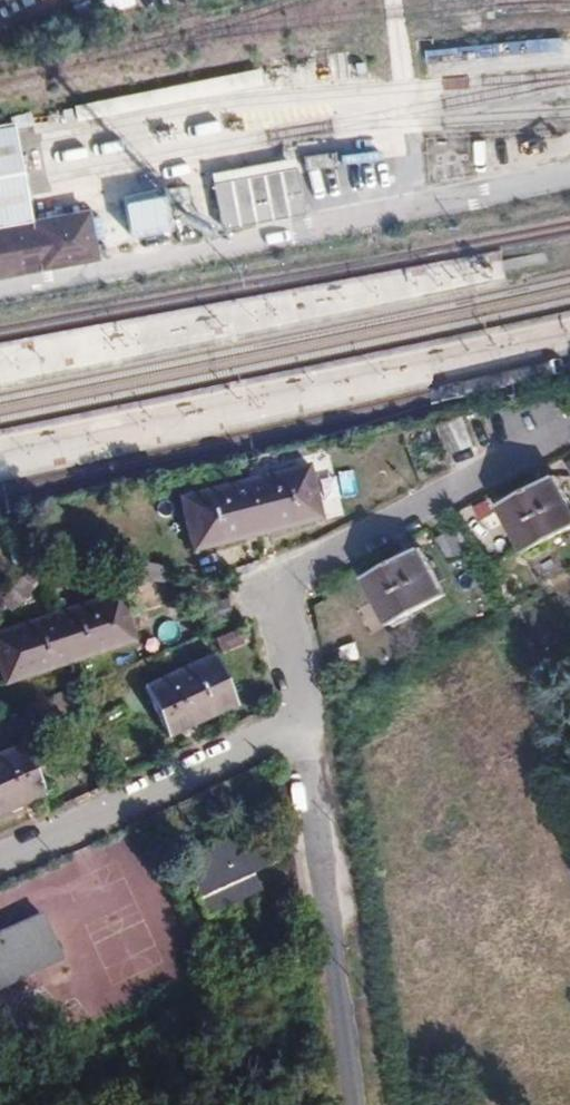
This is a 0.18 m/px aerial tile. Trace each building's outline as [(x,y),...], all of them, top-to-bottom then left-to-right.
[(0,126),(0,228),(31,222),(24,185),(13,143),(11,124),(0,126)] [(208,175),(219,229),(304,212),(293,158),(208,175)] [(0,228),(0,280),(99,262),(89,210),(31,222),(0,228)] [(437,428),(451,456),(475,444),(461,416),(437,428)] [(289,474),(242,486),(263,549),(308,535),(289,474)] [(242,486),(191,499),(212,564),(263,549),(242,486)] [(501,515),(520,556),(569,530),(569,520),(553,487),(501,515)] [(457,530),(438,537),(447,561),(466,553),(457,530)] [(546,580),(565,571),(558,556),(539,565),(546,580)] [(418,557),(364,585),(385,626),(438,598),(418,557)] [(110,596),(49,615),(67,676),(128,654),(110,596)] [(0,631),(0,638),(17,695),(67,676),(49,615),(0,631)] [(239,696),(218,664),(163,707),(184,734),(239,696)] [(0,764),(0,814),(45,798),(29,753),(0,764)] [(284,816),(220,842),(234,878),(297,849),(284,816)] [(0,928),(0,1006),(28,996),(21,977),(67,958),(46,910),(0,928)]
